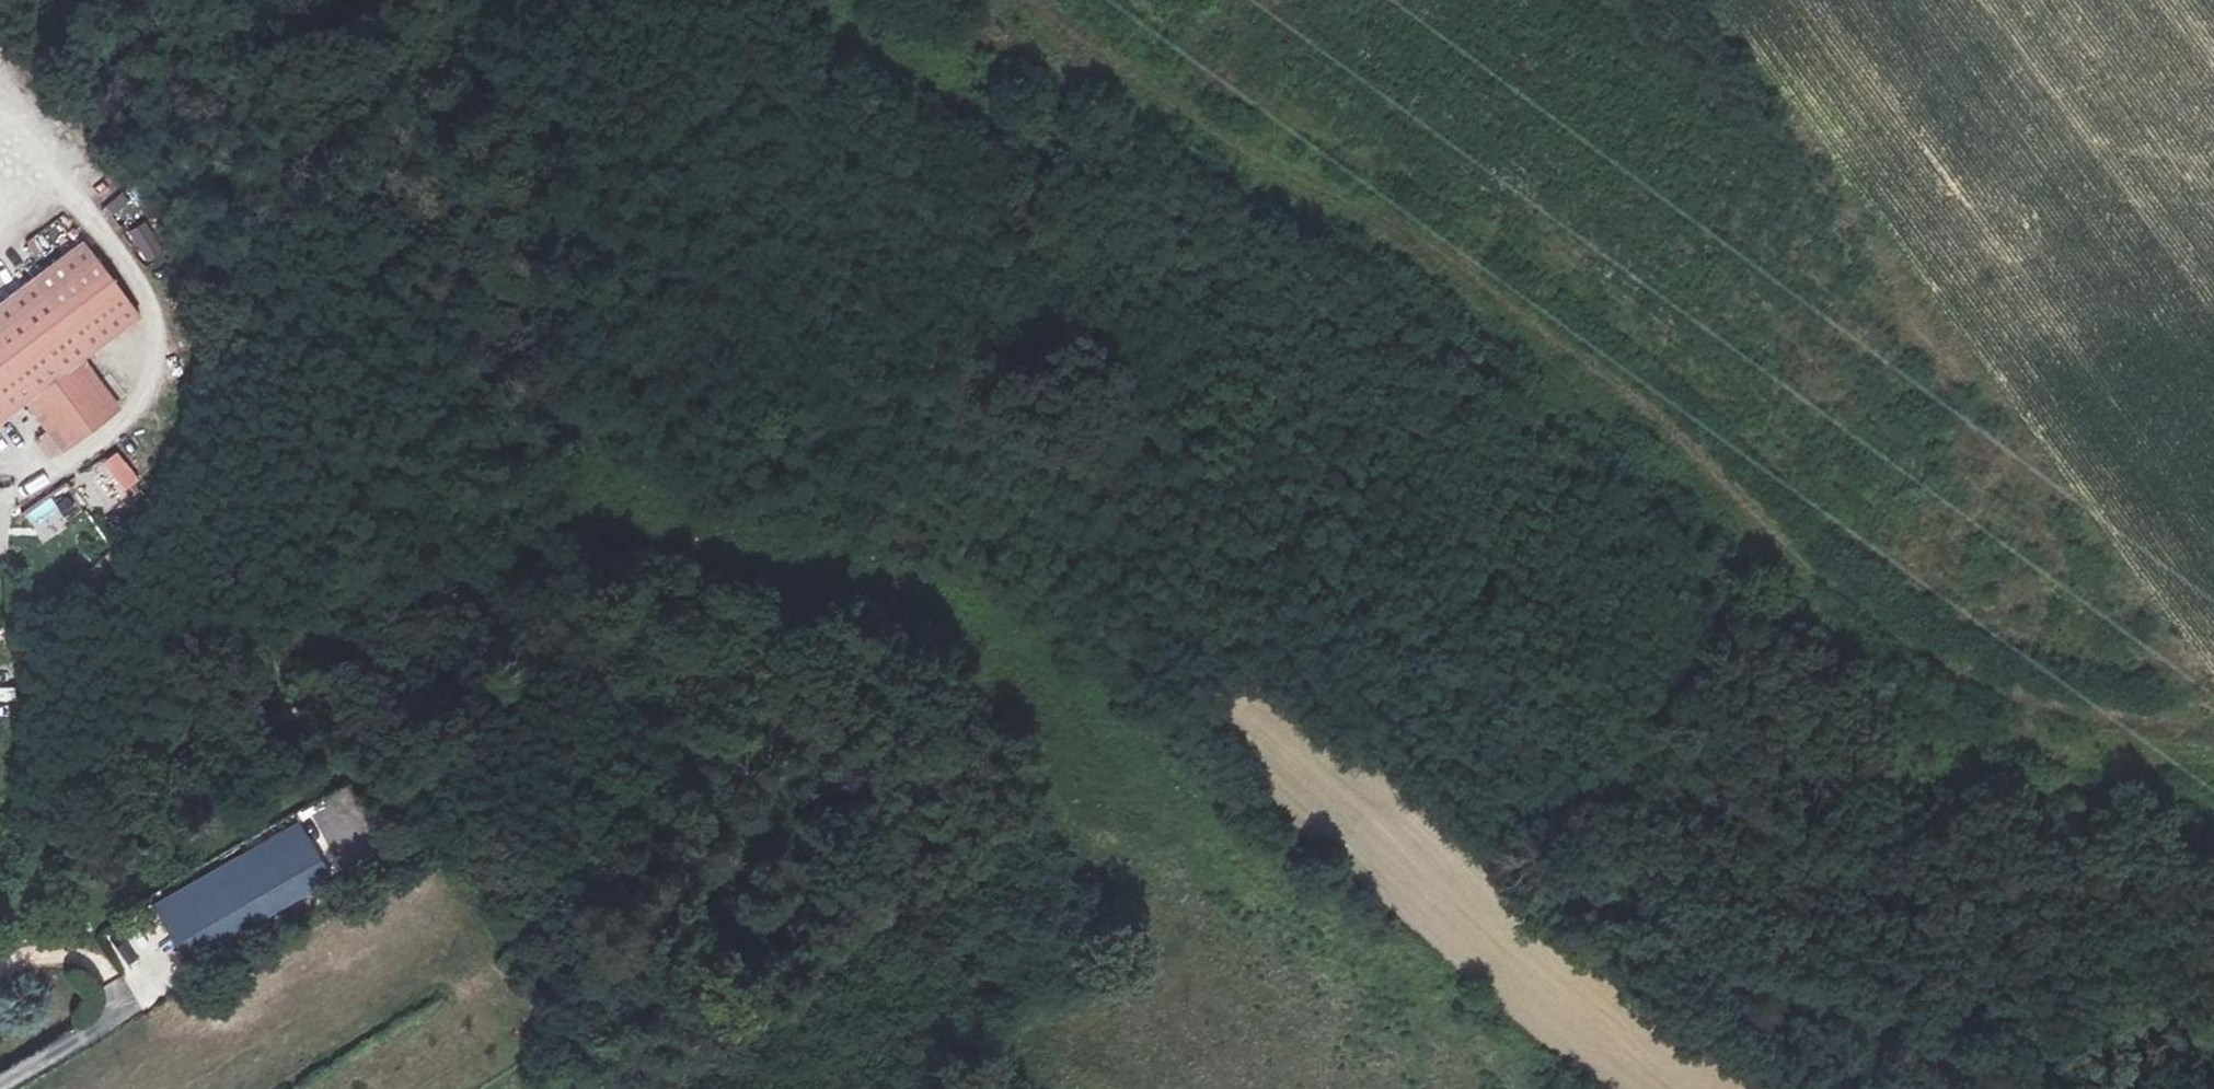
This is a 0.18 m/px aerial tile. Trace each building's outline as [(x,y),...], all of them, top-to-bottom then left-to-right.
[(153,220),(128,232),(144,266),(170,254),(153,220)] [(21,403),(51,456),(114,412),(78,356),(135,318),(75,249),(0,303),(0,416),(21,403)] [(90,513),(140,489),(121,451),(88,468),(94,480),(78,488),(90,513)] [(305,819),(165,894),(160,899),(187,939),(329,858),(305,819)]
